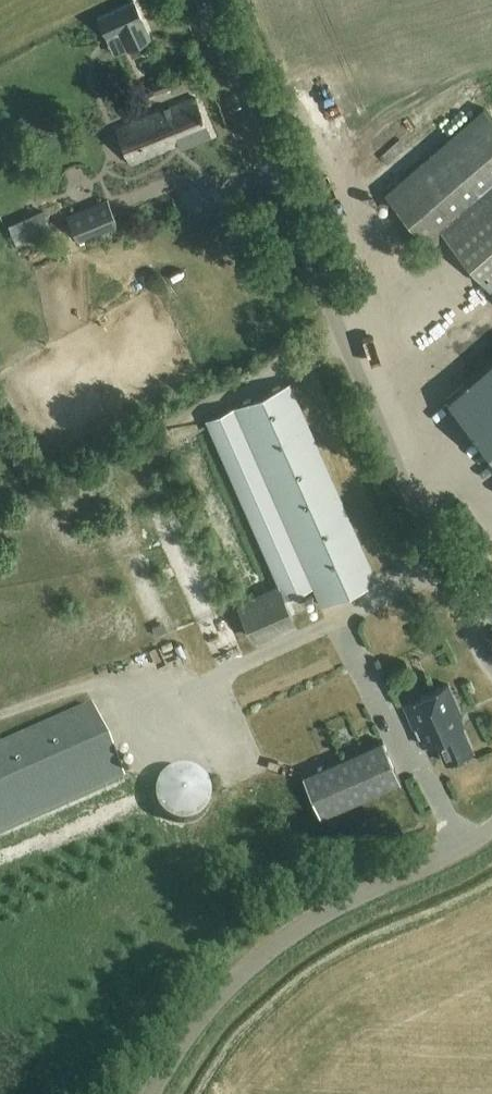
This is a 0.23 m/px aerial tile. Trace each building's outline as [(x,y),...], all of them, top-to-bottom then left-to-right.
[(110,14),(99,20),(107,37),(119,32),(128,49),(144,41),(151,38),(142,20),(134,2),(126,6),(110,14)] [(157,93),(173,86),(168,74),(152,81),(157,93)] [(181,149),(209,138),(193,98),(116,129),(129,163),(173,146),(171,140),(176,138),(181,149)] [(491,197),(491,118),(483,107),(383,193),(431,250),(447,236),(491,197)] [(125,196),(111,206),(119,218),(133,208),(125,196)] [(447,236),(490,287),(491,285),(491,197),(447,236)] [(78,242),(118,225),(107,198),(67,215),(78,242)] [(450,401),(491,449),(491,364),(450,401)] [(278,585),(284,598),(312,585),(321,605),(379,579),(292,383),(206,421),(278,585)] [(278,585),(241,601),(235,604),(252,642),(295,623),(284,598),(278,585)] [(461,718),(448,688),(403,707),(419,746),(435,739),(445,762),(471,750),(458,719),(461,718)] [(122,777),(91,705),(0,745),(0,830),(122,777)] [(320,819),(401,784),(383,744),(303,778),(320,819)] [(183,823),(188,823),(192,822),(196,820),(200,818),(203,815),(206,812),(208,808),(210,804),(211,800),(211,795),(211,791),(210,787),(208,783),(206,779),(203,776),(200,773),(196,770),(192,769),(188,768),(183,767),(179,768),(175,769),(171,770),(167,773),(163,776),(161,779),(158,783),(157,787),(156,791),(155,795),(156,800),(157,804),(158,808),(161,812),(163,815),(167,818),(171,820),(175,822),(179,823),(183,823)]
